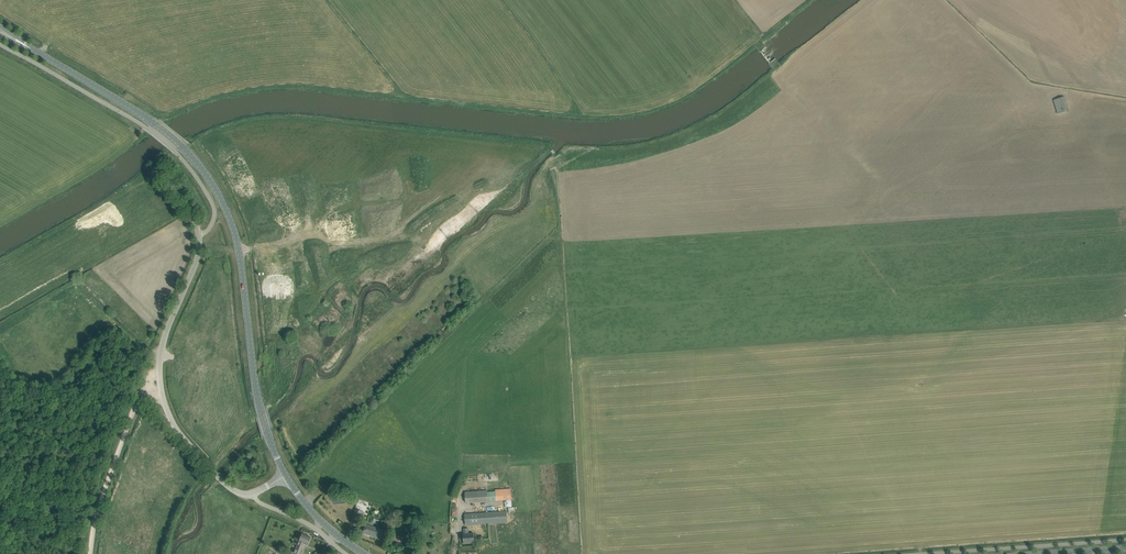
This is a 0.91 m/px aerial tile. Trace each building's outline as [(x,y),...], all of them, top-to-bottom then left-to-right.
[(1053,100),(1057,113),(1069,109),(1065,96),(1053,100)] [(511,500),(510,489),(496,490),(496,501),(511,500)] [(493,491),(487,491),(487,490),(465,492),(466,502),(488,501),(494,500),(493,491)] [(350,522),(357,525),(362,511),(355,509),(350,522)] [(507,511),(469,514),(470,520),(467,520),(468,525),(507,522),(507,511)] [(365,525),(362,533),(383,540),(386,531),(365,525)] [(464,544),(474,543),(474,533),(468,534),(468,528),(464,529),(464,534),(463,534),(464,544)] [(304,544),(307,545),(310,537),(302,533),(294,552),(292,551),(291,553),(300,553),(304,544)]
